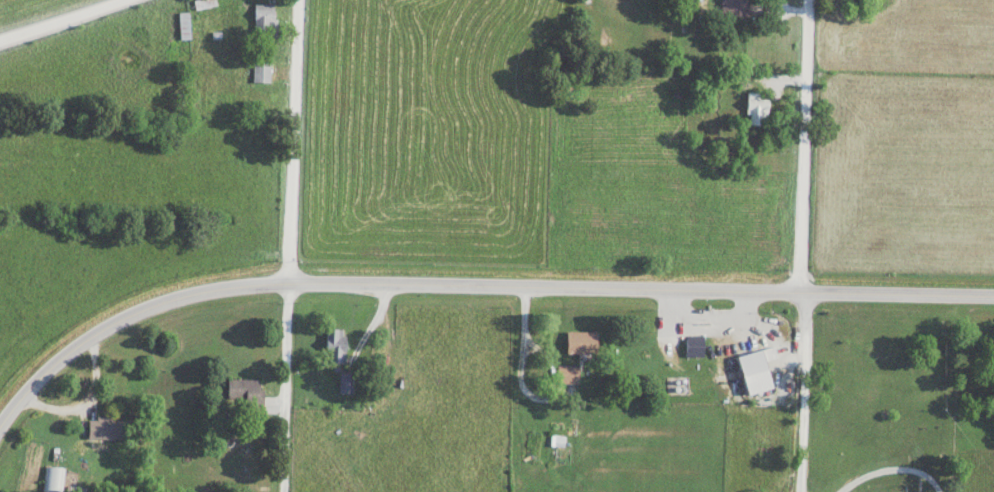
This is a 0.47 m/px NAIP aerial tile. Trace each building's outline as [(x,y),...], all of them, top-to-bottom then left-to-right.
[(749,0),(721,0),(721,16),(749,16),(749,0)] [(255,5),(255,32),(274,32),(274,5),(255,5)] [(269,83),(269,60),(253,60),(253,83),(269,83)] [(768,124),(768,93),(746,93),(746,124),(768,124)] [(326,363),(345,363),(345,328),(326,328),(326,363)] [(567,353),(597,353),(597,331),(567,331),(567,353)] [(722,335),(686,335),(686,358),(722,358),(722,335)] [(578,365),(557,365),(557,382),(578,382),(578,365)] [(351,374),(341,374),(341,392),(351,392),(351,374)] [(245,400),(245,408),(262,408),(262,379),(227,379),(227,400),(245,400)] [(88,438),(127,439),(127,418),(88,418),(88,438)] [(550,444),(563,446),(564,437),(552,435),(550,444)] [(62,467),(45,467),(45,491),(62,491),(62,467)]
